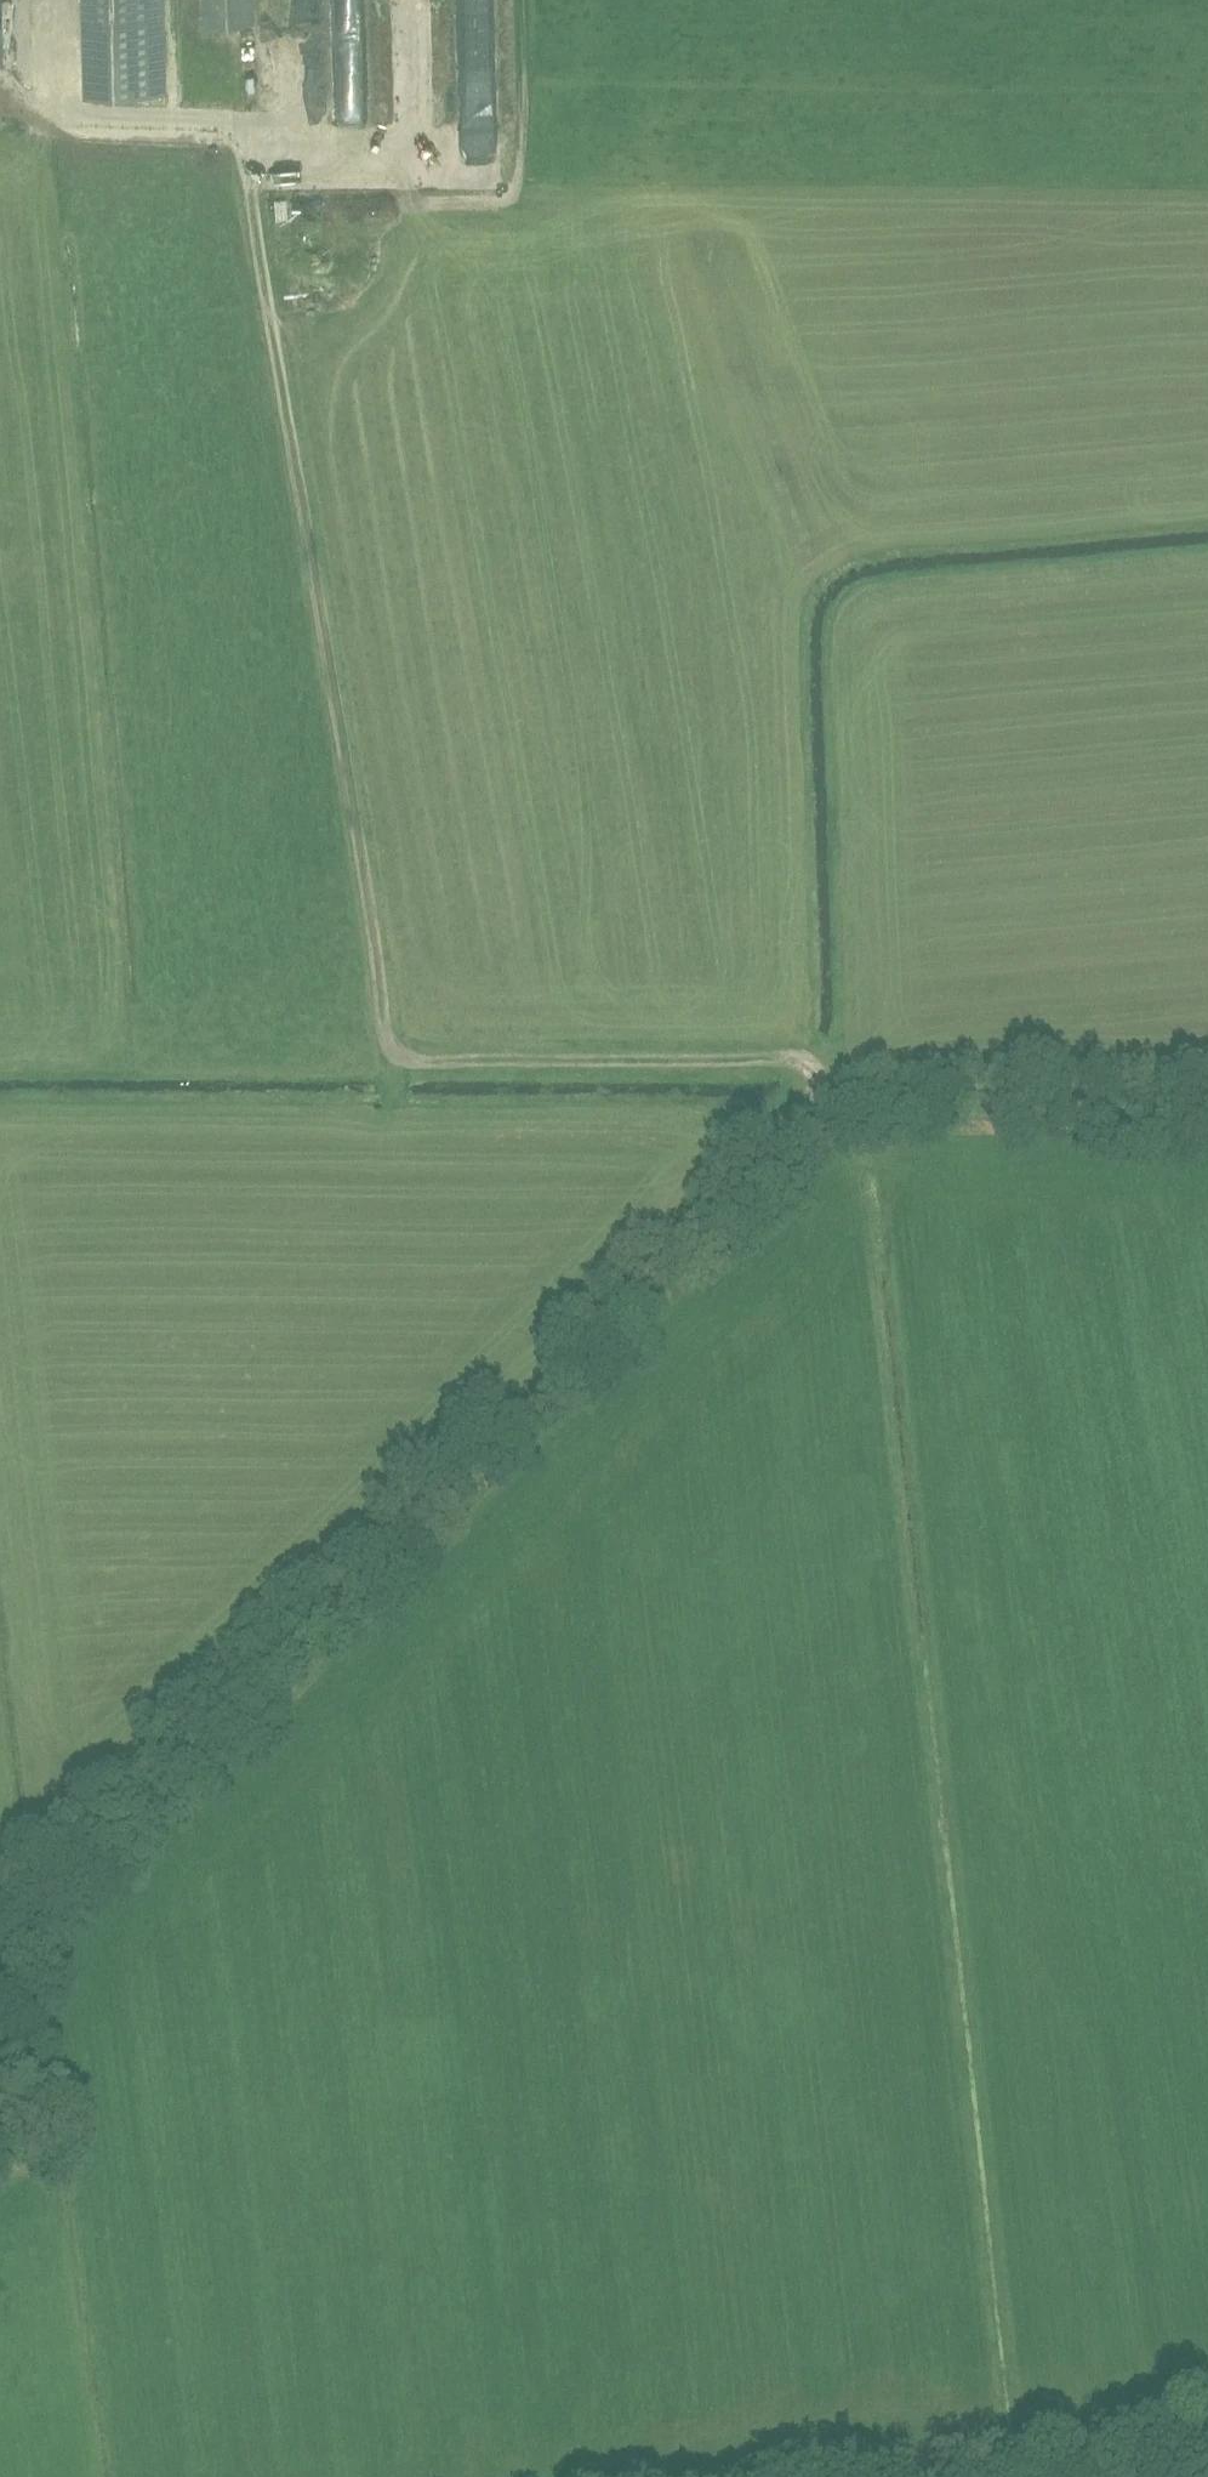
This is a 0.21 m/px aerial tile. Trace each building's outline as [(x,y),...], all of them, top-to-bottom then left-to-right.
[(164,0),(88,0),(89,29),(165,28),(164,0)] [(256,23),(255,0),(202,0),(203,26),(256,23)] [(165,28),(89,29),(90,92),(166,91),(165,28)]
